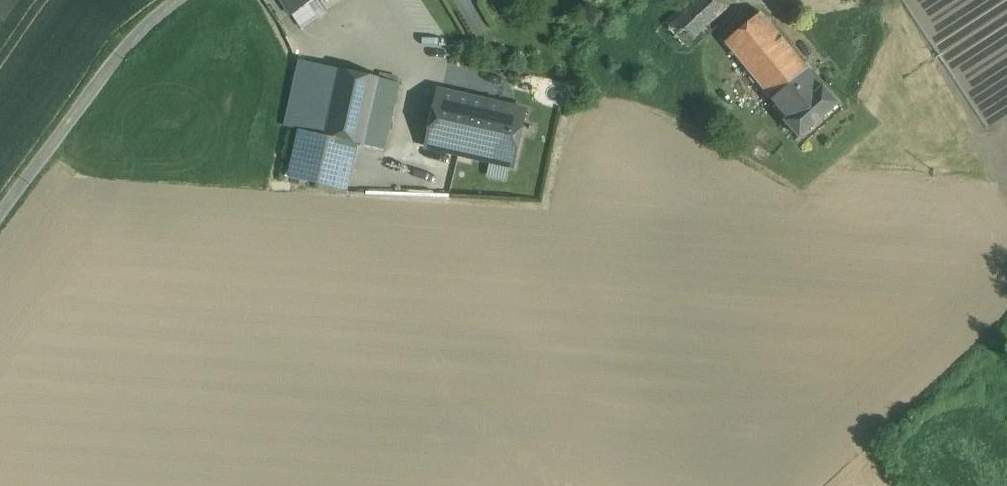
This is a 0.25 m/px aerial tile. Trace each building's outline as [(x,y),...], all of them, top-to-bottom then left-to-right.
[(292,14),(313,0),(283,0),(292,14)] [(292,14),(301,28),(324,12),(316,0),(313,0),(292,14)] [(665,23),(684,45),(730,6),(725,0),(692,0),(686,5),(665,23)] [(774,100),(810,71),(762,13),(726,42),(774,100)] [(337,69),(299,60),(284,126),(300,130),(322,135),(337,69)] [(380,78),(337,69),(322,135),(359,143),(365,145),(380,78)] [(774,100),(788,118),(823,87),(810,71),(774,100)] [(400,83),(380,78),(365,145),(386,149),(400,83)] [(788,118),(785,121),(800,138),(839,103),(824,86),(788,118)] [(490,104),(440,92),(428,145),(478,157),(490,104)] [(525,112),(490,104),(478,157),(513,165),(525,112)] [(322,135),(300,130),(289,177),(348,191),(359,143),(322,135)]
